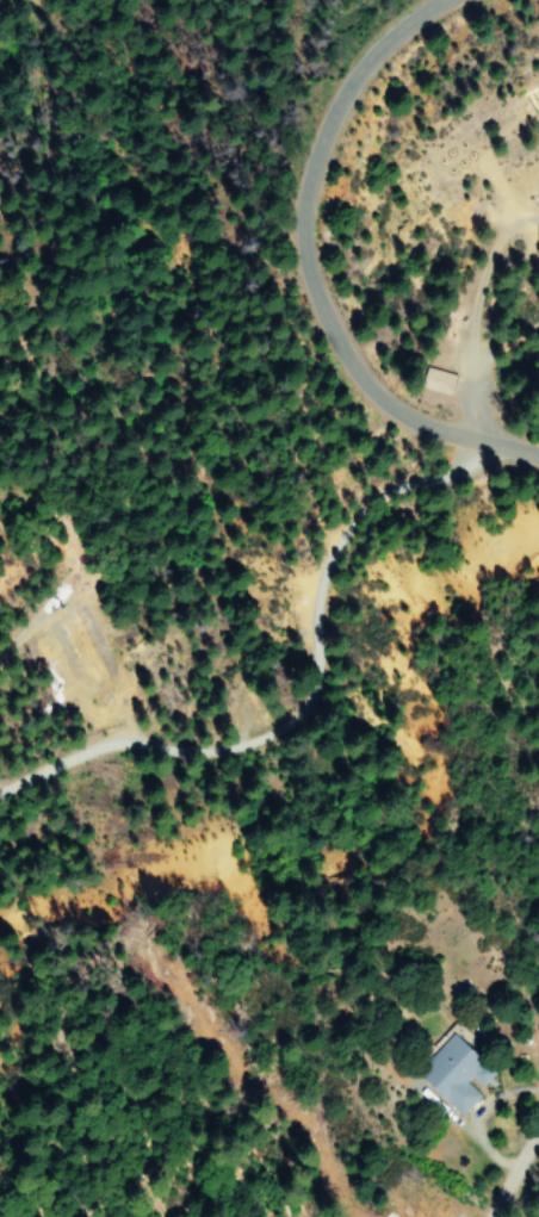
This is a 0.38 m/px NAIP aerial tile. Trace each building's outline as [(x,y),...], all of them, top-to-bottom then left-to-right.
[(413,387),(443,396),(449,375),(419,367),(413,387)] [(481,1094),(467,1084),(474,1076),(488,1087),(501,1070),(452,1033),(418,1078),(466,1114),(481,1094)]
